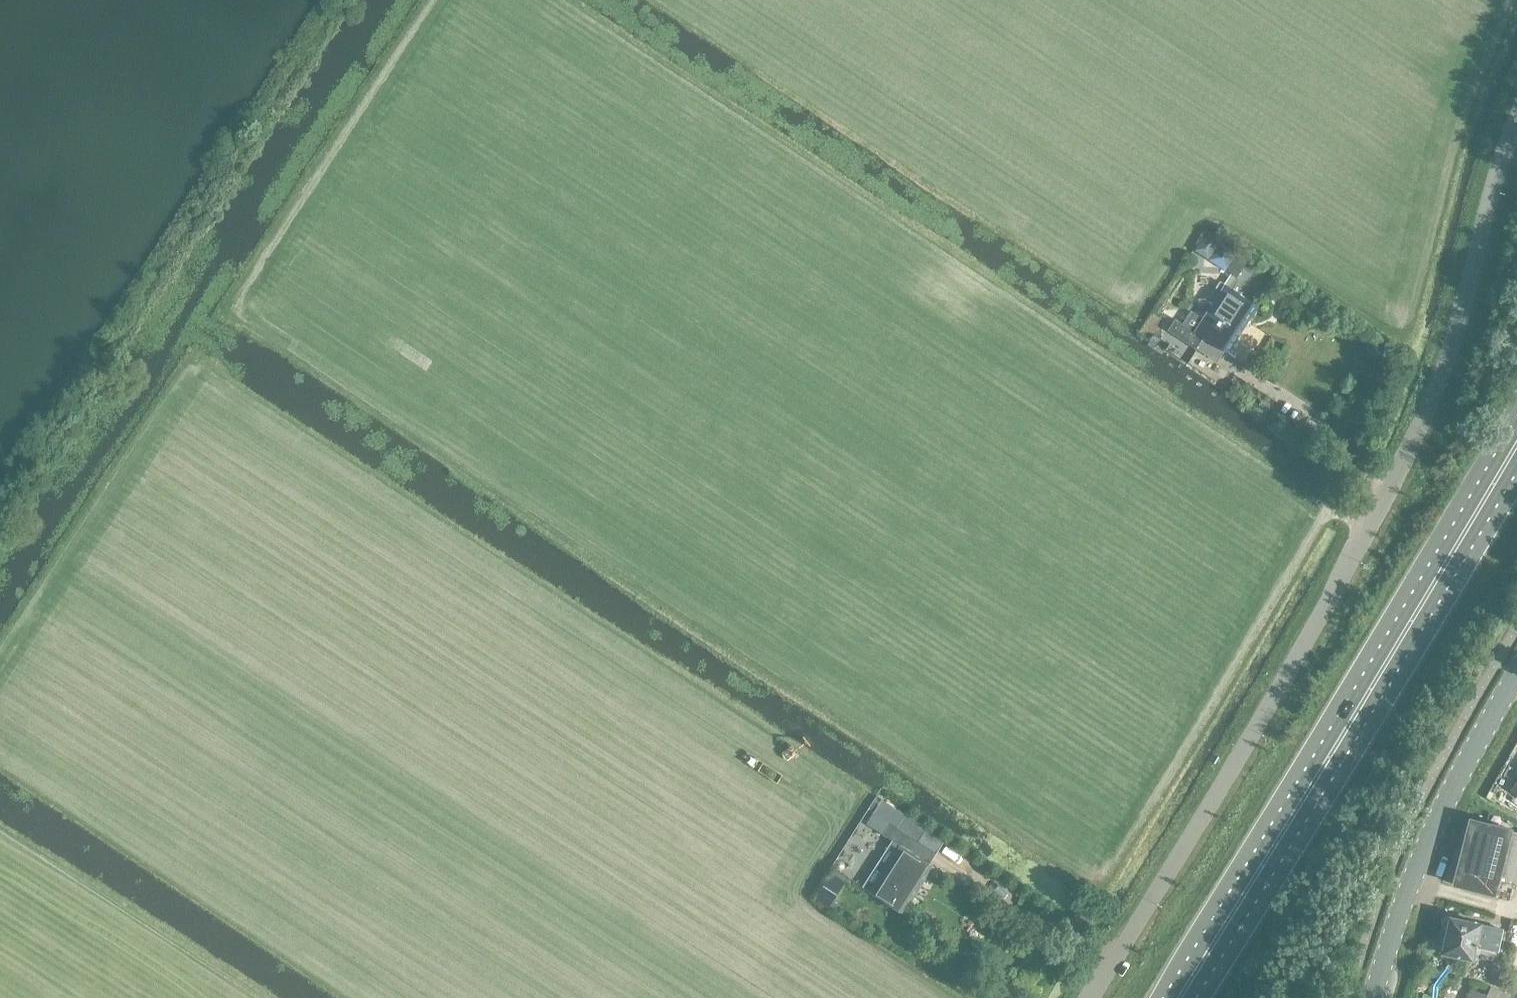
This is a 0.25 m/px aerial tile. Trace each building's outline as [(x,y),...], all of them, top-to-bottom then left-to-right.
[(1194,250),(1225,270),(1238,250),(1208,230),(1194,250)] [(1254,302),(1221,280),(1209,298),(1213,301),(1203,317),(1191,309),(1182,323),(1175,318),(1167,330),(1196,348),(1203,337),(1222,350),(1254,302)] [(892,839),(863,885),(870,890),(870,891),(899,910),(929,862),(936,852),(918,840),(927,826),(899,808),(883,797),(866,822),(883,833),(892,839)] [(1509,899),(1512,888),(1515,889),(1516,885),(1516,831),(1513,829),(1471,818),(1453,884),(1509,899)] [(1442,952),(1475,959),(1477,947),(1487,949),(1489,943),(1500,945),(1504,928),(1450,917),(1442,952)] [(1470,987),(1465,997),(1509,997),(1511,994),(1490,986),(1487,994),(1470,987)]
